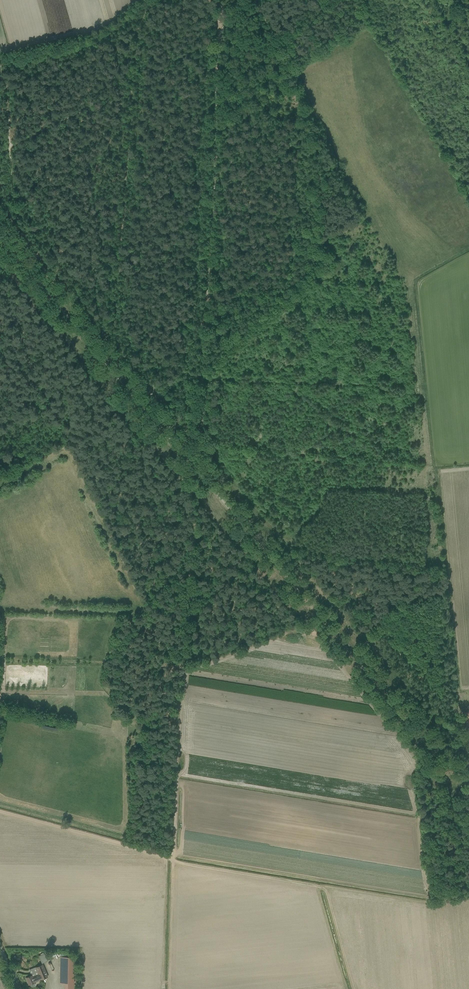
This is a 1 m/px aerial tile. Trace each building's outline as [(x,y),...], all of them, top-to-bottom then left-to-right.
[(38,955),(41,963),(47,961),(44,953),(38,955)] [(60,956),(59,984),(64,984),(64,988),(73,988),(74,956),(66,956),(66,954),(60,954),(60,957),(60,956)] [(41,979),(48,977),(42,964),(35,967),(38,974),(41,979)] [(33,986),(35,985),(36,984),(35,982),(41,979),(38,974),(35,967),(36,967),(29,970),(31,975),(26,977),(26,978),(25,979),(26,981),(27,981),(29,984),(30,984),(31,986),(33,986)]
